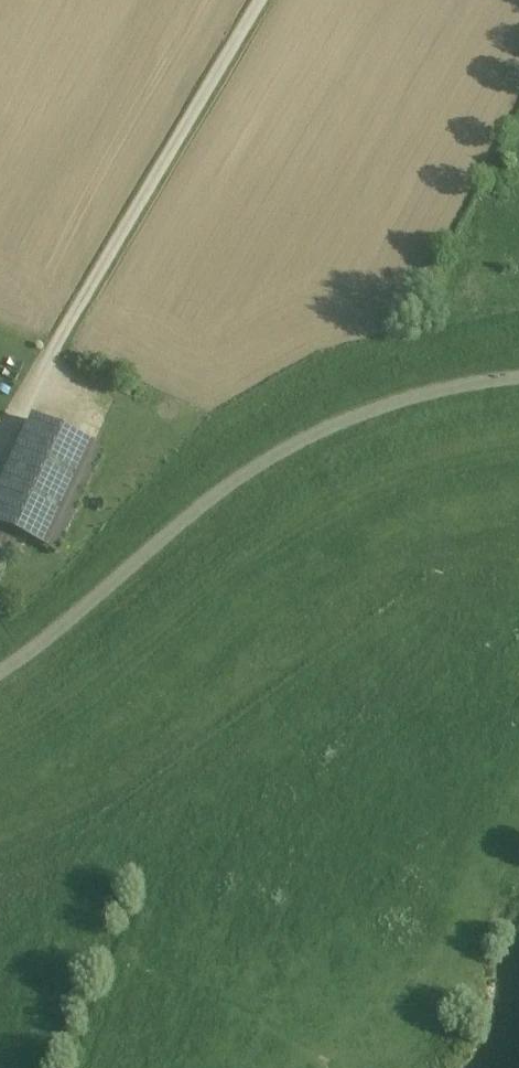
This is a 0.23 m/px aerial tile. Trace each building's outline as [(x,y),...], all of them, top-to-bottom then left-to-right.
[(0,492),(0,526),(57,552),(104,452),(34,420),(0,492)] [(0,532),(0,546),(11,551),(16,539),(0,532)]
